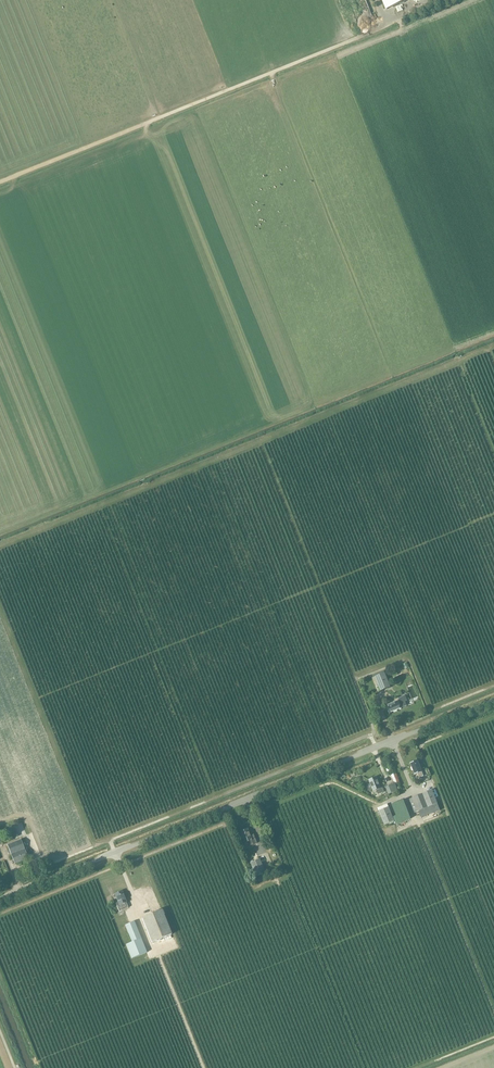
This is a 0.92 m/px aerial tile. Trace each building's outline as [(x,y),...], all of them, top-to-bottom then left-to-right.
[(386,9),(410,0),(383,0),(386,9)] [(384,673),(374,677),(380,691),(390,687),(384,673)] [(413,697),(416,696),(413,687),(410,688),(410,687),(408,687),(410,694),(411,693),(413,697)] [(401,708),(406,706),(405,701),(407,701),(405,695),(399,698),(398,701),(387,706),(389,713),(401,708)] [(419,778),(423,776),(421,772),(417,761),(410,763),(414,775),(417,774),(419,778)] [(377,794),(382,792),(380,788),(376,777),(368,780),(373,791),(376,790),(377,794)] [(385,787),(388,794),(397,791),(394,784),(385,787)] [(432,790),(408,799),(414,813),(419,811),(421,818),(439,811),(437,804),(432,790)] [(384,825),(393,821),(388,808),(379,811),(384,825)] [(5,840),(6,842),(19,838),(16,828),(14,829),(12,826),(7,827),(10,838),(5,840)] [(248,846),(252,844),(251,840),(246,829),(239,832),(244,843),(247,842),(248,846)] [(21,840),(7,845),(14,864),(28,859),(21,840)] [(249,863),(255,877),(265,873),(259,859),(249,863)] [(145,900),(154,897),(149,884),(140,887),(141,889),(135,891),(140,904),(145,902),(145,900)] [(122,891),(114,894),(118,902),(115,903),(119,911),(128,907),(122,891)] [(142,919),(151,943),(156,941),(171,935),(161,911),(147,917),(142,919)] [(131,943),(141,939),(134,922),(124,926),(131,943)] [(131,943),(126,945),(132,959),(147,953),(141,939),(131,943)]
